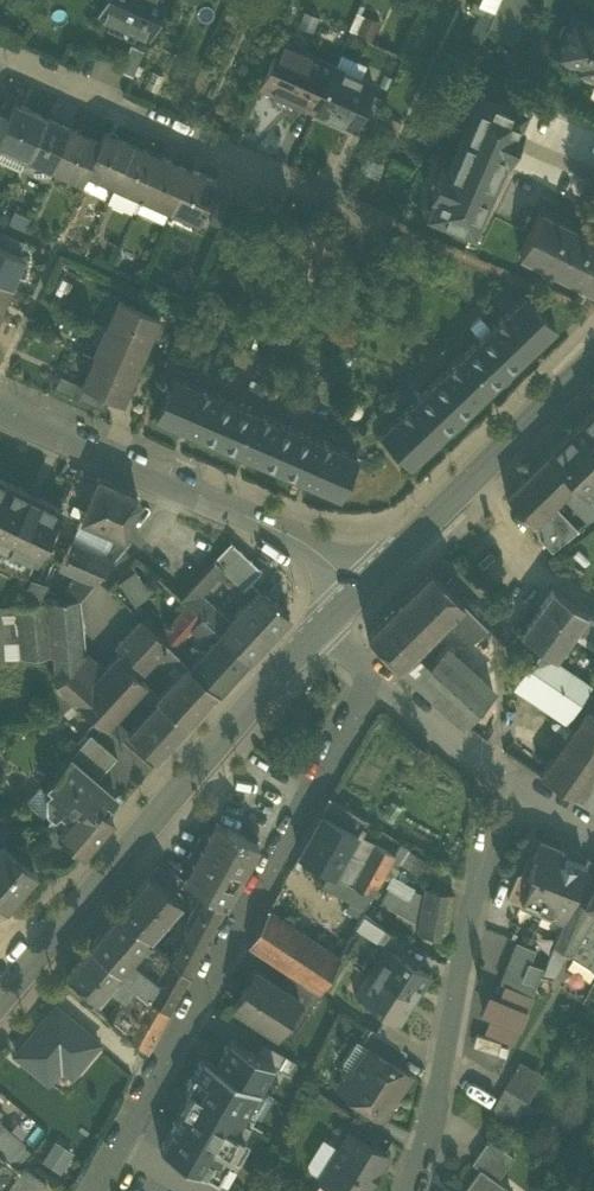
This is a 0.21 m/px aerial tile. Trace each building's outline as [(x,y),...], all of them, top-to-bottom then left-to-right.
[(151,35),(166,0),(104,0),(99,12),(122,22),(121,25),(123,30),(128,32),(133,30),(134,28),(151,35)] [(514,41),(531,0),(500,0),(487,29),(514,41)] [(361,12),(354,27),(372,35),(379,20),(361,12)] [(593,75),(593,23),(573,14),(557,54),(579,63),(577,68),(593,75)] [(300,101),(314,108),(334,64),(278,40),(259,83),(275,90),(300,101)] [(120,69),(133,75),(145,49),(131,43),(120,69)] [(373,82),(334,64),(314,108),(354,125),(369,91),(373,82)] [(431,209),(472,227),(505,151),(511,154),(523,126),(517,123),(524,107),(482,89),(450,164),(444,161),(432,189),(438,192),(431,209)] [(300,101),(275,90),(271,99),(297,110),(300,101)] [(369,91),(354,125),(370,132),(385,97),(369,91)] [(29,149),(45,114),(16,101),(9,118),(0,137),(0,143),(11,148),(13,142),(29,149)] [(9,118),(0,114),(0,137),(9,118)] [(73,126),(45,114),(29,149),(27,155),(21,166),(49,179),(54,167),(73,126)] [(101,139),(73,126),(54,167),(67,173),(69,168),(85,175),(87,169),(101,139)] [(105,129),(101,139),(87,169),(100,174),(102,169),(118,176),(134,141),(110,131),(105,129)] [(161,154),(134,141),(118,176),(116,181),(128,187),(130,181),(146,189),(161,154)] [(13,142),(11,148),(27,155),(29,149),(13,142)] [(189,166),(161,154),(146,189),(144,194),(155,199),(158,194),(174,201),(189,166)] [(218,179),(189,166),(174,201),(171,206),(183,211),(185,206),(202,214),(218,179)] [(69,168),(67,173),(82,180),(85,175),(69,168)] [(102,169),(100,174),(116,181),(118,176),(102,169)] [(128,187),(116,181),(110,195),(137,207),(144,194),(146,189),(130,181),(128,187)] [(158,194),(155,199),(171,206),(174,201),(158,194)] [(211,220),(224,225),(235,200),(227,197),(222,194),(211,220)] [(185,206),(183,211),(200,219),(202,214),(185,206)] [(593,288),(593,236),(541,210),(521,251),(593,288)] [(20,252),(25,239),(0,228),(0,243),(20,252)] [(11,283),(24,254),(20,252),(0,243),(0,278),(11,283)] [(11,283),(0,278),(0,308),(11,283)] [(381,432),(412,464),(556,326),(526,294),(381,432)] [(119,295),(112,312),(117,314),(124,297),(119,295)] [(107,324),(112,326),(147,341),(159,312),(124,297),(117,314),(112,312),(107,324)] [(107,324),(100,340),(105,342),(112,326),(107,324)] [(95,352),(100,354),(135,369),(147,341),(112,326),(105,342),(100,340),(95,352)] [(95,352),(88,367),(93,369),(100,354),(95,352)] [(122,398),(135,369),(100,354),(93,369),(88,367),(82,381),(111,393),(122,398)] [(54,385),(105,407),(111,393),(82,381),(60,371),(54,385)] [(157,413),(340,494),(358,454),(174,373),(157,413)] [(586,491),(593,483),(593,408),(582,420),(548,453),(575,480),(586,491)] [(506,493),(533,521),(543,511),(552,503),(564,491),(575,480),(548,453),(506,493)] [(5,542),(3,547),(8,549),(10,543),(25,550),(38,556),(62,505),(0,476),(0,540),(5,542)] [(117,529),(126,533),(127,531),(138,503),(134,492),(99,477),(83,514),(117,529)] [(589,518),(593,514),(593,500),(586,491),(575,480),(564,491),(571,498),(569,499),(589,518)] [(552,503),(543,511),(567,536),(576,529),(552,503)] [(552,548),(567,536),(543,511),(533,521),(538,534),(552,548)] [(117,529),(103,553),(114,558),(134,535),(132,533),(127,531),(126,533),(117,529)] [(75,531),(72,539),(84,544),(87,536),(75,531)] [(62,561),(78,569),(97,577),(114,558),(103,553),(84,544),(72,539),(62,561)] [(227,570),(247,588),(264,569),(233,540),(216,559),(227,570)] [(10,543),(8,549),(23,555),(25,550),(10,543)] [(182,596),(191,604),(205,617),(222,632),(232,621),(204,595),(227,570),(216,559),(182,596)] [(135,566),(118,578),(135,602),(151,591),(135,566)] [(367,632),(399,664),(415,649),(447,616),(463,600),(431,568),(367,632)] [(83,594),(97,577),(78,569),(66,595),(83,594)] [(554,588),(538,610),(571,634),(577,626),(587,612),(554,588)] [(222,632),(250,658),(290,615),(262,589),(232,621),(222,632)] [(66,595),(18,600),(23,648),(48,646),(49,656),(55,656),(88,652),(87,641),(83,594),(66,595)] [(23,648),(18,600),(0,602),(0,651),(23,648)] [(447,616),(476,645),(492,629),(463,600),(447,616)] [(176,647),(205,617),(191,604),(163,635),(176,647)] [(521,631),(543,646),(555,655),(571,634),(538,610),(521,631)] [(587,612),(577,626),(593,638),(593,617),(587,612)] [(57,682),(59,684),(75,699),(89,710),(129,668),(137,676),(162,650),(180,667),(188,659),(176,647),(163,635),(145,618),(117,647),(121,651),(107,666),(90,683),(73,666),(57,682)] [(192,663),(220,690),(250,658),(222,632),(192,663)] [(554,657),(555,655),(543,646),(529,665),(542,674),(554,657)] [(399,664),(464,723),(493,692),(444,647),(429,663),(415,649),(399,664)] [(88,652),(55,656),(57,682),(73,666),(90,683),(107,666),(88,652)] [(542,674),(580,701),(590,688),(592,686),(554,657),(542,674)] [(159,696),(188,724),(220,690),(192,663),(188,659),(180,667),(155,693),(159,696)] [(516,685),(566,720),(580,701),(542,674),(529,665),(516,685)] [(89,710),(106,724),(113,717),(145,683),(137,676),(129,668),(89,710)] [(55,717),(75,699),(59,684),(44,705),(55,717)] [(590,688),(580,701),(586,705),(593,710),(593,708),(593,691),(590,688)] [(130,732),(157,757),(188,724),(159,696),(127,730),(130,732)] [(578,797),(593,775),(593,710),(586,705),(542,773),(578,797)] [(127,730),(113,717),(106,724),(123,739),(130,732),(127,730)] [(72,754),(98,777),(117,756),(90,733),(72,754)] [(58,832),(83,853),(113,817),(100,807),(114,791),(98,777),(72,754),(70,753),(54,772),(59,776),(45,791),(47,809),(53,814),(48,820),(49,822),(50,820),(60,829),(58,832)] [(578,797),(593,807),(593,775),(578,797)] [(322,813),(357,832),(365,817),(331,795),(322,813)] [(330,870),(335,873),(344,857),(357,832),(322,813),(299,853),(330,870)] [(202,890),(226,904),(259,843),(217,821),(186,878),(202,890)] [(541,900),(545,907),(564,915),(573,894),(585,863),(574,859),(572,863),(561,858),(563,854),(564,850),(559,847),(560,845),(539,837),(533,853),(535,854),(527,873),(532,875),(521,900),(522,900),(523,901),(524,899),(534,903),(541,900)] [(373,841),(359,866),(351,882),(357,885),(373,894),(395,853),(373,841)] [(0,849),(0,901),(6,906),(35,872),(4,845),(0,849)] [(405,859),(427,874),(435,862),(413,848),(405,859)] [(526,850),(518,872),(521,870),(527,873),(535,854),(533,853),(526,850)] [(335,873),(351,882),(359,866),(344,857),(335,873)] [(573,894),(585,901),(593,886),(593,861),(588,857),(585,863),(573,894)] [(350,898),(357,885),(351,882),(335,873),(330,870),(323,883),(350,898)] [(508,896),(521,901),(522,900),(521,900),(532,875),(527,873),(521,870),(518,872),(508,896)] [(150,873),(119,909),(150,937),(181,901),(150,873)] [(357,885),(350,898),(346,905),(362,914),(363,911),(373,894),(357,885)] [(418,928),(445,933),(453,890),(426,885),(424,893),(420,920),(418,928)] [(593,907),(593,886),(585,901),(593,907)] [(382,900),(399,909),(407,896),(389,887),(382,900)] [(410,888),(407,896),(399,909),(420,920),(424,893),(410,888)] [(202,890),(183,927),(208,940),(226,904),(202,890)] [(585,901),(573,894),(564,915),(559,929),(554,942),(555,942),(565,949),(569,951),(575,941),(593,910),(593,907),(585,901)] [(559,929),(564,915),(545,907),(539,921),(559,929)] [(122,971),(150,937),(119,909),(90,943),(122,971)] [(314,986),(321,990),(340,956),(269,909),(249,944),(314,986)] [(575,941),(569,951),(565,949),(593,968),(593,910),(575,941)] [(377,939),(385,925),(363,911),(362,914),(355,925),(377,939)] [(389,946),(402,954),(410,941),(385,925),(377,939),(385,944),(389,946)] [(183,927),(168,953),(190,973),(208,940),(183,927)] [(500,981),(533,995),(546,961),(533,955),(536,948),(517,940),(500,981)] [(66,971),(99,998),(115,979),(122,971),(90,943),(66,971)] [(385,944),(370,967),(374,969),(389,946),(385,944)] [(389,946),(374,969),(414,995),(429,971),(402,954),(389,946)] [(169,1012),(190,973),(168,953),(152,985),(147,993),(169,1012)] [(359,993),(374,969),(370,967),(355,991),(359,993)] [(134,969),(128,976),(147,993),(152,985),(134,969)] [(234,1003),(278,1031),(300,997),(275,981),(256,969),(234,1003)] [(275,981),(300,997),(307,985),(282,969),(275,981)] [(399,1019),(414,995),(374,969),(359,993),(399,1019)] [(142,1003),(147,993),(128,976),(122,971),(115,979),(126,989),(130,993),(142,1003)] [(506,984),(500,998),(524,1009),(531,995),(506,984)] [(123,1030),(126,1033),(142,1003),(130,993),(126,989),(106,1016),(123,1030)] [(147,993),(142,1003),(126,1033),(148,1051),(169,1012),(147,993)] [(483,1012),(492,1016),(517,1026),(520,1028),(528,1011),(524,1009),(500,998),(491,995),(483,1012)] [(99,1041),(56,1005),(16,1053),(49,1080),(70,1053),(81,1063),(99,1041)] [(376,1030),(401,1046),(410,1032),(396,1023),(385,1016),(376,1030)] [(511,1041),(517,1026),(492,1016),(486,1030),(511,1041)] [(369,1045),(398,1063),(407,1049),(401,1046),(376,1030),(371,1026),(361,1041),(368,1046),(369,1045)] [(244,1118),(275,1064),(255,1053),(230,1038),(216,1062),(204,1055),(185,1088),(191,1092),(160,1146),(218,1179),(250,1122),(244,1118)] [(368,1046),(361,1041),(356,1039),(342,1062),(354,1070),(368,1046)] [(262,1040),(255,1053),(275,1064),(290,1072),(297,1060),(262,1040)] [(341,1089),(382,1115),(410,1071),(398,1063),(369,1045),(368,1046),(354,1070),(345,1071),(339,1081),(341,1089)] [(492,1109),(515,1122),(528,1099),(505,1086),(492,1109)] [(0,1120),(0,1129),(17,1143),(5,1157),(9,1160),(23,1144),(25,1142),(0,1120)] [(5,1157),(17,1143),(0,1129),(0,1152),(5,1157)] [(387,1153),(349,1130),(339,1146),(321,1174),(320,1176),(322,1177),(345,1190),(364,1190),(387,1153)] [(321,1174),(339,1146),(323,1136),(307,1160),(309,1167),(321,1174)] [(480,1166),(497,1178),(514,1155),(489,1137),(472,1161),(480,1166)] [(56,1139),(42,1159),(61,1171),(74,1151),(56,1139)] [(9,1160),(20,1170),(23,1165),(31,1151),(23,1144),(9,1160)] [(0,1152),(0,1190),(5,1190),(20,1170),(9,1160),(5,1157),(0,1152)] [(47,1181),(23,1165),(20,1170),(5,1190),(40,1190),(47,1181)] [(511,1188),(497,1178),(480,1166),(462,1190),(509,1190),(511,1188)] [(322,1177),(313,1190),(345,1190),(322,1177)]
